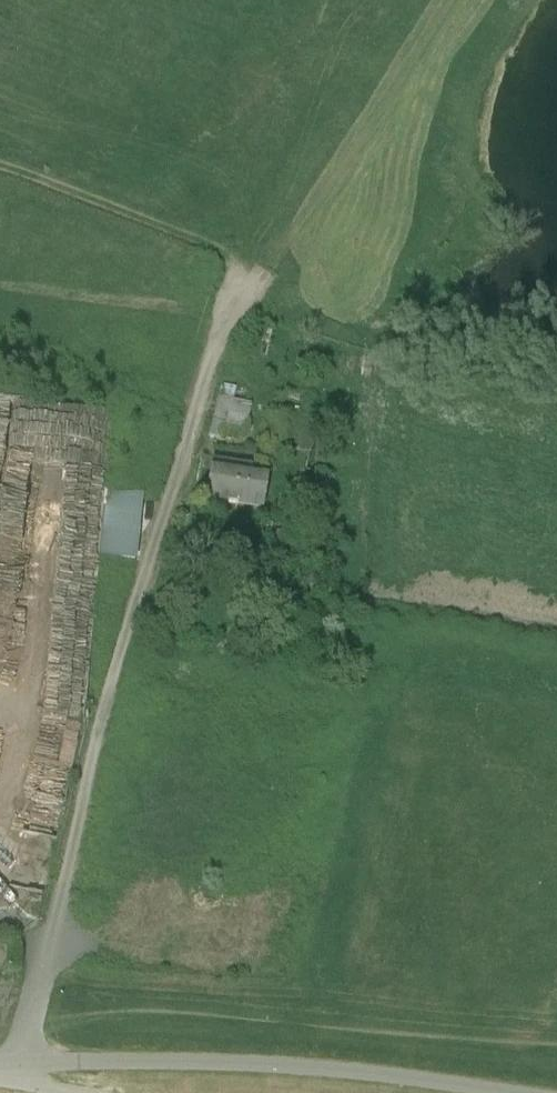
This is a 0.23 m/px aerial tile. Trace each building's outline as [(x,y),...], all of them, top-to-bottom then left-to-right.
[(243,438),(252,404),(233,399),(236,389),(222,385),(219,396),(218,395),(217,399),(208,436),(222,440),(224,434),(243,438)] [(267,476),(252,474),(254,466),(212,459),(211,468),(206,500),(262,508),(267,476)] [(142,500),(104,493),(98,561),(135,563),(142,500)]
